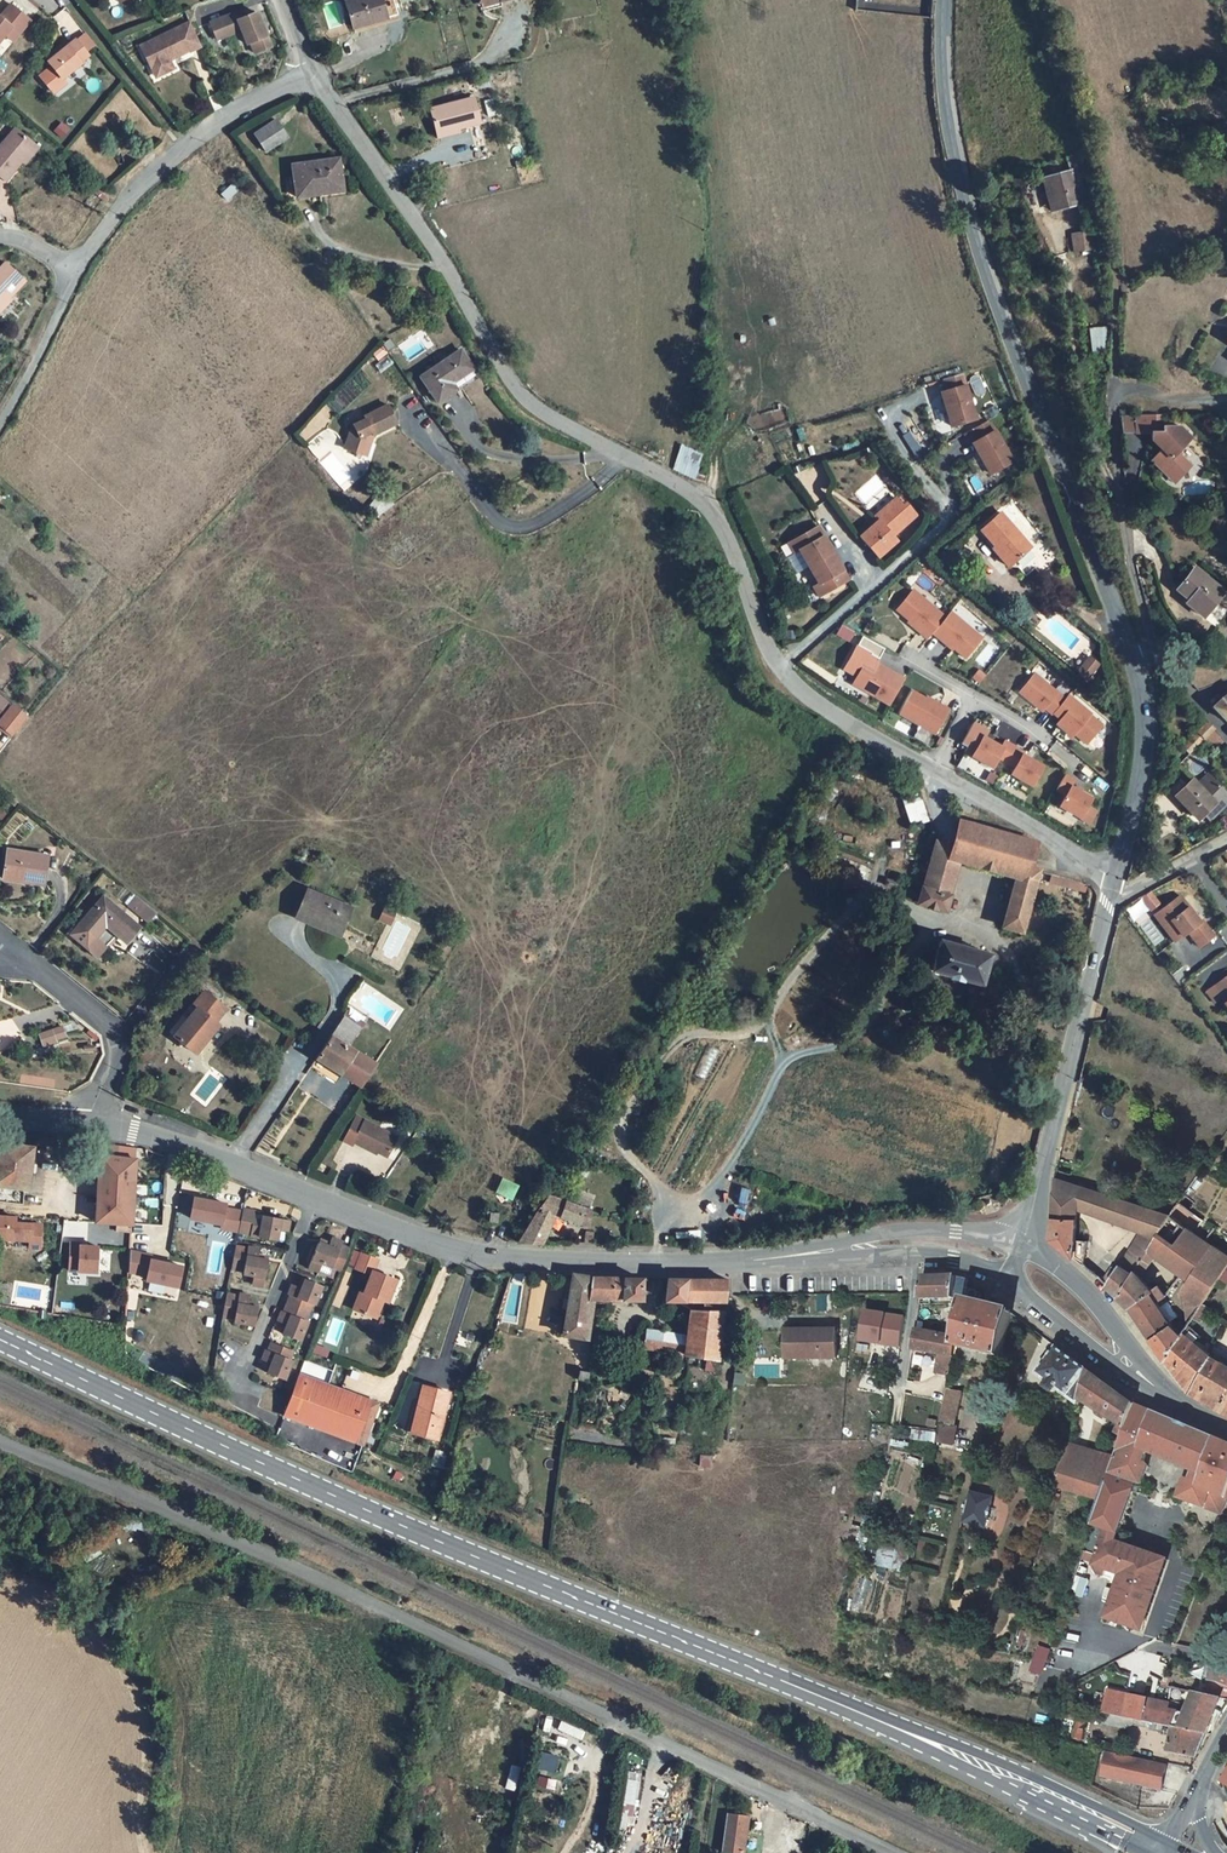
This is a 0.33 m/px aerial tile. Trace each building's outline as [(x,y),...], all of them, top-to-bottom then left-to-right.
[(346,1),(353,28),(387,18),(386,16),(398,13),(394,0),(351,0),(346,1)] [(482,6),(493,3),(495,9),(502,7),(501,1),(501,0),(481,0),(482,6)] [(11,4),(0,17),(0,41),(5,35),(7,37),(14,29),(19,34),(30,20),(11,4)] [(244,18),(241,10),(210,23),(217,40),(241,31),(247,45),(250,43),(254,54),(270,48),(257,13),(244,18)] [(189,23),(140,45),(151,68),(168,60),(189,50),(190,51),(201,46),(189,23)] [(19,34),(14,29),(7,37),(13,42),(19,34)] [(11,41),(5,36),(0,43),(0,54),(11,41)] [(88,56),(75,40),(48,62),(53,68),(61,78),(62,79),(81,64),(80,62),(88,56)] [(172,69),(168,60),(151,68),(155,77),(172,69)] [(61,78),(53,68),(45,74),(54,84),(61,78)] [(480,123),(473,98),(431,109),(436,131),(457,125),(458,129),(480,123)] [(289,137),(277,119),(255,134),(267,151),(289,137)] [(457,125),(436,131),(438,138),(459,132),(458,129),(457,125)] [(15,128),(0,146),(0,177),(5,181),(22,161),(19,159),(33,143),(15,128)] [(38,147),(33,143),(19,159),(22,161),(25,163),(38,147)] [(1052,211),(1079,203),(1072,174),(1083,171),(1079,153),(1067,157),(1071,171),(1043,179),(1052,211)] [(343,183),(339,159),(293,165),(297,197),(321,193),(320,187),(343,183)] [(522,160),(515,162),(517,168),(523,167),(522,160)] [(1072,174),(1079,203),(1089,201),(1083,171),(1072,174)] [(344,191),(343,183),(320,187),(321,193),(344,191)] [(1072,235),(1075,251),(1094,247),(1091,232),(1072,235)] [(5,262),(0,268),(0,308),(9,298),(25,281),(5,262)] [(11,300),(9,298),(0,308),(0,312),(11,300)] [(1107,352),(1107,327),(1091,327),(1091,352),(1107,352)] [(387,352),(381,344),(372,352),(378,360),(387,352)] [(473,369),(460,350),(421,377),(437,402),(456,389),(451,383),(473,369)] [(941,392),(951,426),(976,418),(963,373),(949,377),(944,378),(948,390),(941,392)] [(397,423),(388,405),(365,416),(366,419),(354,425),(353,424),(345,448),(362,454),(366,440),(371,442),(374,434),(397,423)] [(1166,414),(1136,415),(1136,433),(1152,433),(1152,440),(1162,450),(1151,461),(1161,470),(1165,466),(1178,479),(1192,465),(1181,455),(1181,448),(1192,437),(1181,426),(1165,427),(1166,414)] [(990,419),(973,429),(979,440),(973,443),(991,474),(1013,461),(990,419)] [(367,456),(371,442),(366,440),(362,454),(367,456)] [(695,478),(701,459),(679,451),(672,470),(695,478)] [(1165,466),(1161,470),(1174,483),(1178,479),(1165,466)] [(879,521),(860,537),(878,557),(897,540),(893,535),(905,524),(902,520),(913,510),(912,509),(906,503),(903,506),(896,498),(875,516),(879,521)] [(916,514),(913,510),(902,520),(905,524),(916,514)] [(1001,512),(981,530),(996,547),(999,544),(1014,562),(1018,567),(1026,576),(1044,561),(1001,512)] [(833,552),(818,526),(788,542),(794,553),(799,549),(809,566),(833,552)] [(996,547),(994,549),(1009,567),(1014,562),(999,544),(996,547)] [(799,549),(794,553),(784,558),(793,575),(809,566),(799,549)] [(833,552),(809,566),(818,583),(813,586),(819,596),(848,580),(833,552)] [(1184,600),(1187,602),(1191,597),(1209,611),(1225,591),(1195,567),(1177,589),(1187,597),(1184,600)] [(908,622),(928,638),(946,617),(913,589),(896,609),(909,620),(908,622)] [(1191,597),(1187,602),(1204,616),(1209,611),(1191,597)] [(951,611),(933,633),(953,649),(954,648),(966,658),(983,638),(951,611)] [(841,625),(837,633),(850,641),(854,633),(841,625)] [(871,653),(879,658),(884,648),(863,636),(858,644),(872,652),(871,653)] [(874,666),(876,662),(879,658),(871,653),(872,652),(858,644),(844,669),(857,676),(865,661),(874,666)] [(1091,655),(1079,670),(1088,678),(1100,663),(1091,655)] [(853,684),(889,704),(904,678),(882,666),(880,669),(874,666),(865,661),(857,676),(853,684)] [(1035,673),(1019,692),(1042,711),(1045,708),(1052,714),(1054,713),(1065,699),(1035,673)] [(912,690),(899,713),(936,734),(950,709),(927,697),(926,698),(912,690)] [(9,701),(0,693),(0,712),(9,701)] [(1065,699),(1054,713),(1061,719),(1057,724),(1072,737),(1075,734),(1087,744),(1103,725),(1091,715),(1092,714),(1069,694),(1065,699)] [(1226,722),(1226,695),(1223,697),(1213,706),(1226,722)] [(0,717),(0,729),(10,738),(29,717),(13,702),(0,717)] [(1215,728),(1208,721),(1183,746),(1190,753),(1198,745),(1203,741),(1210,733),(1215,729),(1215,728)] [(983,736),(985,737),(988,730),(974,722),(961,744),(966,747),(964,751),(972,755),(983,736)] [(1225,740),(1215,729),(1210,733),(1220,745),(1225,740)] [(983,736),(972,755),(992,767),(998,757),(1007,762),(1016,747),(1004,740),(1001,746),(985,737),(983,736)] [(1203,741),(1198,745),(1202,749),(1207,745),(1203,741)] [(1024,752),(1016,747),(1007,762),(1015,767),(1011,774),(1032,786),(1043,766),(1023,754),(1024,752)] [(1075,780),(1065,775),(1056,789),(1066,795),(1059,806),(1080,818),(1092,798),(1071,786),(1075,780)] [(1176,796),(1192,812),(1194,810),(1201,817),(1205,814),(1215,804),(1218,807),(1226,798),(1226,793),(1209,775),(1198,785),(1193,780),(1176,796)] [(1014,777),(1008,789),(1020,796),(1024,789),(1019,786),(1021,781),(1014,777)] [(919,793),(902,799),(911,826),(929,819),(919,793)] [(1218,807),(1215,804),(1205,814),(1210,820),(1221,810),(1226,804),(1226,798),(1218,807)] [(1201,817),(1194,810),(1192,812),(1199,820),(1201,817)] [(936,841),(933,853),(959,861),(1016,877),(1002,927),(1022,932),(1040,870),(1028,867),(1036,842),(961,821),(954,846),(936,841)] [(8,849),(4,874),(45,881),(49,856),(8,849)] [(959,861),(933,853),(923,888),(949,895),(959,861)] [(1086,883),(1052,873),(1050,883),(1086,892),(1088,884),(1086,883)] [(45,881),(4,874),(4,878),(44,885),(45,881)] [(891,879),(887,878),(885,885),(897,888),(899,881),(891,879)] [(949,895),(923,888),(918,903),(945,910),(949,895)] [(352,907),(308,889),(298,914),(323,924),(321,928),(340,936),(352,907)] [(1141,895),(1146,910),(1160,906),(1155,890),(1141,895)] [(137,896),(134,893),(126,903),(135,910),(143,900),(137,896)] [(1180,895),(1160,911),(1168,922),(1163,926),(1175,942),(1175,941),(1188,932),(1199,947),(1214,935),(1203,919),(1200,922),(1180,895)] [(140,926),(104,896),(72,933),(98,956),(117,934),(127,942),(140,926)] [(155,910),(143,900),(135,910),(134,910),(146,920),(155,910)] [(397,910),(386,905),(380,920),(391,925),(397,910)] [(1168,922),(1160,911),(1154,915),(1163,926),(1168,922)] [(990,955),(940,940),(931,970),(950,976),(950,977),(961,981),(962,979),(981,985),(990,955)] [(1216,984),(1226,999),(1226,976),(1216,984)] [(227,1008),(205,991),(194,1005),(197,1007),(175,1036),(196,1053),(219,1024),(216,1021),(227,1008)] [(357,1025),(360,1020),(348,1012),(345,1016),(357,1025)] [(340,1074),(356,1051),(349,1046),(364,1023),(360,1020),(357,1025),(345,1016),(316,1058),(340,1074)] [(66,1036),(63,1027),(40,1034),(44,1046),(58,1041),(57,1039),(66,1036)] [(376,1064),(356,1051),(340,1074),(361,1087),(362,1085),(376,1064)] [(387,1157),(397,1137),(356,1116),(344,1140),(353,1145),(354,1142),(373,1151),(373,1150),(387,1157)] [(0,1142),(0,1186),(26,1189),(28,1189),(30,1171),(36,1172),(37,1165),(31,1164),(34,1146),(0,1142)] [(125,1146),(102,1143),(101,1155),(124,1158),(125,1146)] [(136,1147),(125,1146),(124,1158),(136,1159),(136,1147)] [(124,1158),(101,1155),(100,1154),(95,1222),(117,1223),(133,1224),(136,1159),(124,1158)] [(1078,1185),(1054,1177),(1051,1238),(1053,1240),(1074,1257),(1084,1265),(1088,1241),(1075,1240),(1077,1207),(1078,1185)] [(512,1205),(519,1184),(501,1178),(494,1199),(512,1205)] [(1095,1191),(1078,1185),(1077,1207),(1087,1210),(1095,1191)] [(1108,1195),(1095,1191),(1087,1210),(1101,1215),(1108,1195)] [(1139,1205),(1108,1195),(1101,1215),(1131,1226),(1139,1205)] [(557,1198),(549,1196),(545,1201),(539,1209),(518,1242),(542,1243),(555,1215),(578,1223),(584,1208),(557,1198)] [(238,1234),(243,1209),(224,1205),(223,1210),(201,1205),(196,1228),(238,1234)] [(1170,1215),(1139,1205),(1131,1226),(1142,1230),(1157,1236),(1158,1235),(1170,1215)] [(1193,1226),(1199,1215),(1178,1205),(1172,1216),(1193,1226)] [(592,1210),(584,1208),(578,1223),(589,1227),(592,1210)] [(256,1211),(243,1209),(239,1231),(251,1234),(251,1235),(277,1240),(279,1230),(288,1232),(290,1220),(264,1215),(263,1221),(262,1226),(253,1224),(254,1219),(256,1211)] [(498,1213),(490,1212),(489,1221),(496,1222),(498,1213)] [(0,1214),(0,1241),(27,1245),(39,1245),(40,1222),(13,1220),(14,1215),(0,1214)] [(117,1223),(116,1231),(132,1232),(133,1224),(117,1223)] [(1206,1240),(1187,1228),(1175,1246),(1193,1259),(1206,1240)] [(1157,1236),(1142,1230),(1134,1245),(1147,1253),(1149,1250),(1157,1236)] [(586,1232),(584,1244),(591,1244),(592,1244),(593,1233),(586,1232)] [(1166,1240),(1158,1235),(1157,1236),(1149,1250),(1156,1255),(1166,1240)] [(341,1245),(343,1242),(332,1237),(328,1246),(319,1242),(309,1267),(319,1271),(323,1263),(341,1270),(350,1248),(341,1245)] [(1175,1246),(1166,1240),(1156,1255),(1184,1274),(1193,1259),(1175,1246)] [(1193,1259),(1184,1274),(1190,1279),(1213,1245),(1206,1240),(1193,1259)] [(75,1241),(69,1241),(66,1271),(88,1272),(88,1275),(101,1277),(102,1246),(75,1244),(75,1241)] [(1113,1267),(1103,1281),(1108,1285),(1120,1296),(1131,1278),(1136,1270),(1143,1259),(1147,1253),(1134,1245),(1122,1265),(1121,1264),(1118,1269),(1113,1267)] [(1182,1292),(1186,1294),(1202,1305),(1226,1267),(1226,1254),(1213,1245),(1190,1279),(1182,1292)] [(248,1248),(236,1246),(232,1268),(244,1270),(243,1273),(254,1275),(252,1284),(264,1286),(268,1260),(258,1258),(260,1249),(248,1247),(248,1248)] [(1147,1253),(1143,1259),(1150,1265),(1156,1255),(1149,1250),(1147,1253)] [(374,1270),(378,1259),(363,1253),(356,1269),(372,1275),(365,1292),(362,1291),(354,1310),(376,1318),(383,1300),(387,1302),(396,1279),(374,1270)] [(1143,1259),(1136,1270),(1142,1277),(1150,1265),(1143,1259)] [(1142,1277),(1136,1270),(1131,1278),(1137,1282),(1143,1279),(1142,1277)] [(592,1277),(572,1274),(568,1299),(567,1309),(562,1335),(583,1338),(584,1331),(587,1316),(587,1310),(588,1304),(589,1299),(592,1277)] [(921,1294),(920,1299),(954,1298),(957,1278),(957,1276),(923,1278),(921,1294)] [(624,1278),(592,1277),(589,1299),(588,1304),(593,1305),(593,1303),(594,1299),(621,1299),(621,1303),(625,1303),(625,1299),(641,1300),(642,1278),(624,1278)] [(969,1280),(957,1278),(954,1298),(964,1300),(965,1300),(969,1280)] [(1131,1278),(1120,1296),(1131,1306),(1153,1290),(1143,1279),(1137,1282),(1131,1278)] [(315,1305),(322,1285),(306,1279),(302,1288),(293,1284),(289,1294),(291,1295),(284,1311),(282,1310),(278,1321),(288,1324),(284,1334),(300,1340),(308,1321),(306,1320),(312,1304),(315,1305)] [(675,1279),(668,1279),(665,1300),(693,1301),(707,1301),(724,1301),(725,1301),(725,1295),(727,1279),(699,1279),(675,1279)] [(174,1297),(176,1289),(163,1286),(161,1294),(174,1297)] [(1153,1290),(1131,1306),(1132,1307),(1153,1338),(1156,1343),(1170,1332),(1168,1330),(1174,1326),(1173,1325),(1158,1303),(1167,1297),(1159,1286),(1153,1290)] [(239,1296),(227,1294),(223,1317),(235,1319),(234,1321),(253,1325),(256,1307),(249,1305),(250,1296),(239,1293),(239,1296)] [(1202,1305),(1186,1294),(1190,1324),(1194,1317),(1198,1310),(1202,1305)] [(724,1301),(707,1301),(707,1310),(723,1310),(724,1301)] [(1012,1313),(964,1301),(957,1338),(956,1346),(1002,1357),(1012,1313)] [(1202,1305),(1198,1310),(1205,1314),(1208,1308),(1202,1305)] [(707,1310),(690,1309),(688,1325),(687,1337),(684,1355),(717,1360),(724,1310),(723,1310),(707,1310)] [(1198,1310),(1194,1317),(1201,1321),(1205,1314),(1198,1310)] [(1202,1336),(1189,1325),(1184,1332),(1196,1342),(1202,1336)] [(1183,1335),(1174,1326),(1168,1330),(1170,1332),(1156,1343),(1167,1360),(1183,1335)] [(687,1337),(646,1329),(643,1348),(684,1355),(687,1337)] [(801,1335),(787,1336),(787,1359),(837,1358),(837,1330),(801,1330),(801,1335)] [(957,1338),(915,1330),(912,1349),(939,1354),(954,1357),(956,1346),(957,1338)] [(898,1332),(860,1331),(857,1364),(893,1365),(898,1332)] [(1184,1332),(1184,1333),(1183,1335),(1167,1360),(1191,1391),(1192,1392),(1200,1396),(1221,1408),(1226,1398),(1226,1364),(1220,1360),(1212,1356),(1207,1352),(1196,1342),(1184,1332)] [(294,1351),(272,1342),(269,1350),(267,1349),(262,1360),(272,1364),(268,1373),(285,1380),(293,1360),(291,1359),(294,1351)] [(1089,1370),(1058,1348),(1038,1374),(1050,1383),(1047,1386),(1048,1388),(1054,1393),(1056,1392),(1057,1392),(1058,1393),(1060,1393),(1061,1391),(1079,1405),(1081,1400),(1089,1370)] [(954,1357),(939,1354),(936,1373),(950,1376),(954,1359),(954,1357)] [(589,1372),(580,1370),(578,1379),(587,1381),(589,1372)] [(1096,1375),(1089,1370),(1081,1400),(1092,1406),(1105,1383),(1105,1382),(1096,1375)] [(328,1384),(300,1374),(284,1416),(313,1426),(328,1384)] [(1123,1395),(1105,1383),(1092,1406),(1110,1417),(1123,1395)] [(343,1390),(328,1384),(313,1426),(328,1431),(343,1390)] [(411,1432),(437,1439),(449,1392),(423,1385),(416,1416),(411,1432)] [(978,1386),(976,1396),(984,1398),(986,1388),(978,1386)] [(378,1403),(343,1390),(328,1431),(363,1444),(378,1403)] [(963,1393),(947,1390),(940,1423),(941,1423),(956,1426),(963,1393)] [(1135,1404),(1123,1395),(1110,1417),(1120,1424),(1115,1433),(1124,1437),(1127,1428),(1135,1404)] [(1117,1621),(1135,1627),(1147,1592),(1144,1591),(1146,1587),(1149,1588),(1159,1557),(1116,1542),(1134,1492),(1131,1491),(1134,1481),(1143,1484),(1150,1466),(1148,1464),(1144,1462),(1148,1452),(1167,1460),(1180,1423),(1153,1412),(1142,1407),(1135,1404),(1127,1428),(1124,1437),(1123,1440),(1115,1461),(1114,1464),(1109,1478),(1101,1501),(1096,1515),(1084,1550),(1087,1551),(1084,1558),(1093,1561),(1099,1572),(1105,1575),(1108,1569),(1120,1573),(1124,1575),(1111,1609),(1117,1621)] [(404,1430),(411,1432),(416,1416),(408,1414),(404,1430)] [(956,1426),(941,1423),(938,1442),(954,1445),(958,1426),(956,1426)] [(1180,1423),(1167,1460),(1175,1464),(1188,1427),(1188,1426),(1180,1423)] [(1215,1438),(1188,1427),(1175,1464),(1193,1471),(1201,1475),(1198,1482),(1189,1480),(1188,1479),(1185,1480),(1180,1497),(1179,1498),(1193,1504),(1195,1500),(1215,1438)] [(1123,1440),(1119,1438),(1111,1460),(1115,1461),(1123,1440)] [(1215,1438),(1195,1500),(1218,1509),(1225,1511),(1226,1505),(1226,1443),(1215,1438)] [(1111,1460),(1067,1446),(1062,1466),(1085,1473),(1085,1471),(1109,1478),(1114,1464),(1110,1463),(1111,1460)] [(1085,1471),(1085,1473),(1062,1466),(1056,1486),(1101,1501),(1109,1478),(1085,1471)] [(1201,1475),(1193,1471),(1189,1480),(1198,1482),(1201,1475)] [(1143,1484),(1134,1481),(1131,1491),(1134,1492),(1139,1494),(1143,1484)] [(969,1501),(967,1501),(964,1515),(965,1516),(966,1515),(969,1516),(967,1521),(971,1522),(970,1524),(972,1527),(978,1529),(981,1527),(982,1525),(985,1526),(987,1518),(990,1519),(993,1508),(990,1507),(992,1499),(974,1495),(972,1501),(969,1500),(969,1501)] [(1195,1500),(1193,1504),(1223,1515),(1224,1513),(1225,1511),(1218,1509),(1195,1500)] [(893,1570),(898,1551),(880,1547),(875,1566),(893,1570)] [(1147,1592),(1135,1627),(1143,1630),(1168,1560),(1159,1557),(1149,1588),(1147,1592)] [(1120,1573),(1108,1569),(1105,1575),(1104,1577),(1117,1581),(1120,1573)] [(1090,1580),(1081,1577),(1075,1595),(1084,1598),(1090,1580)] [(878,1622),(881,1613),(857,1606),(854,1615),(878,1622)] [(914,1628),(931,1633),(935,1618),(918,1612),(914,1628)] [(1030,1632),(1021,1629),(1016,1648),(1025,1650),(1030,1632)] [(1040,1647),(1035,1659),(1047,1662),(1048,1658),(1051,1649),(1040,1647)] [(1211,1666),(1208,1680),(1222,1685),(1226,1686),(1226,1670),(1211,1666)] [(1220,1688),(1216,1697),(1222,1698),(1226,1699),(1226,1691),(1220,1688)] [(1109,1690),(1104,1713),(1105,1713),(1126,1718),(1163,1725),(1174,1727),(1178,1716),(1180,1712),(1168,1710),(1169,1703),(1109,1690)] [(1181,1729),(1199,1732),(1206,1734),(1208,1734),(1215,1718),(1220,1720),(1226,1707),(1226,1699),(1222,1698),(1216,1697),(1196,1692),(1185,1719),(1181,1729)] [(1126,1718),(1105,1713),(1103,1723),(1126,1728),(1134,1724),(1162,1730),(1163,1725),(1126,1718)] [(1178,1716),(1174,1727),(1180,1728),(1181,1729),(1185,1719),(1178,1716)] [(1086,1719),(1077,1718),(1073,1737),(1082,1739),(1086,1719)] [(1194,1757),(1194,1756),(1197,1758),(1206,1734),(1199,1732),(1181,1729),(1180,1728),(1174,1727),(1168,1752),(1194,1757)] [(1102,1777),(1161,1790),(1167,1766),(1107,1753),(1102,1777)] [(623,1811),(635,1812),(636,1780),(625,1779),(623,1811)] [(733,1852),(743,1852),(745,1836),(741,1835),(744,1815),(728,1813),(722,1852),(733,1852)]
